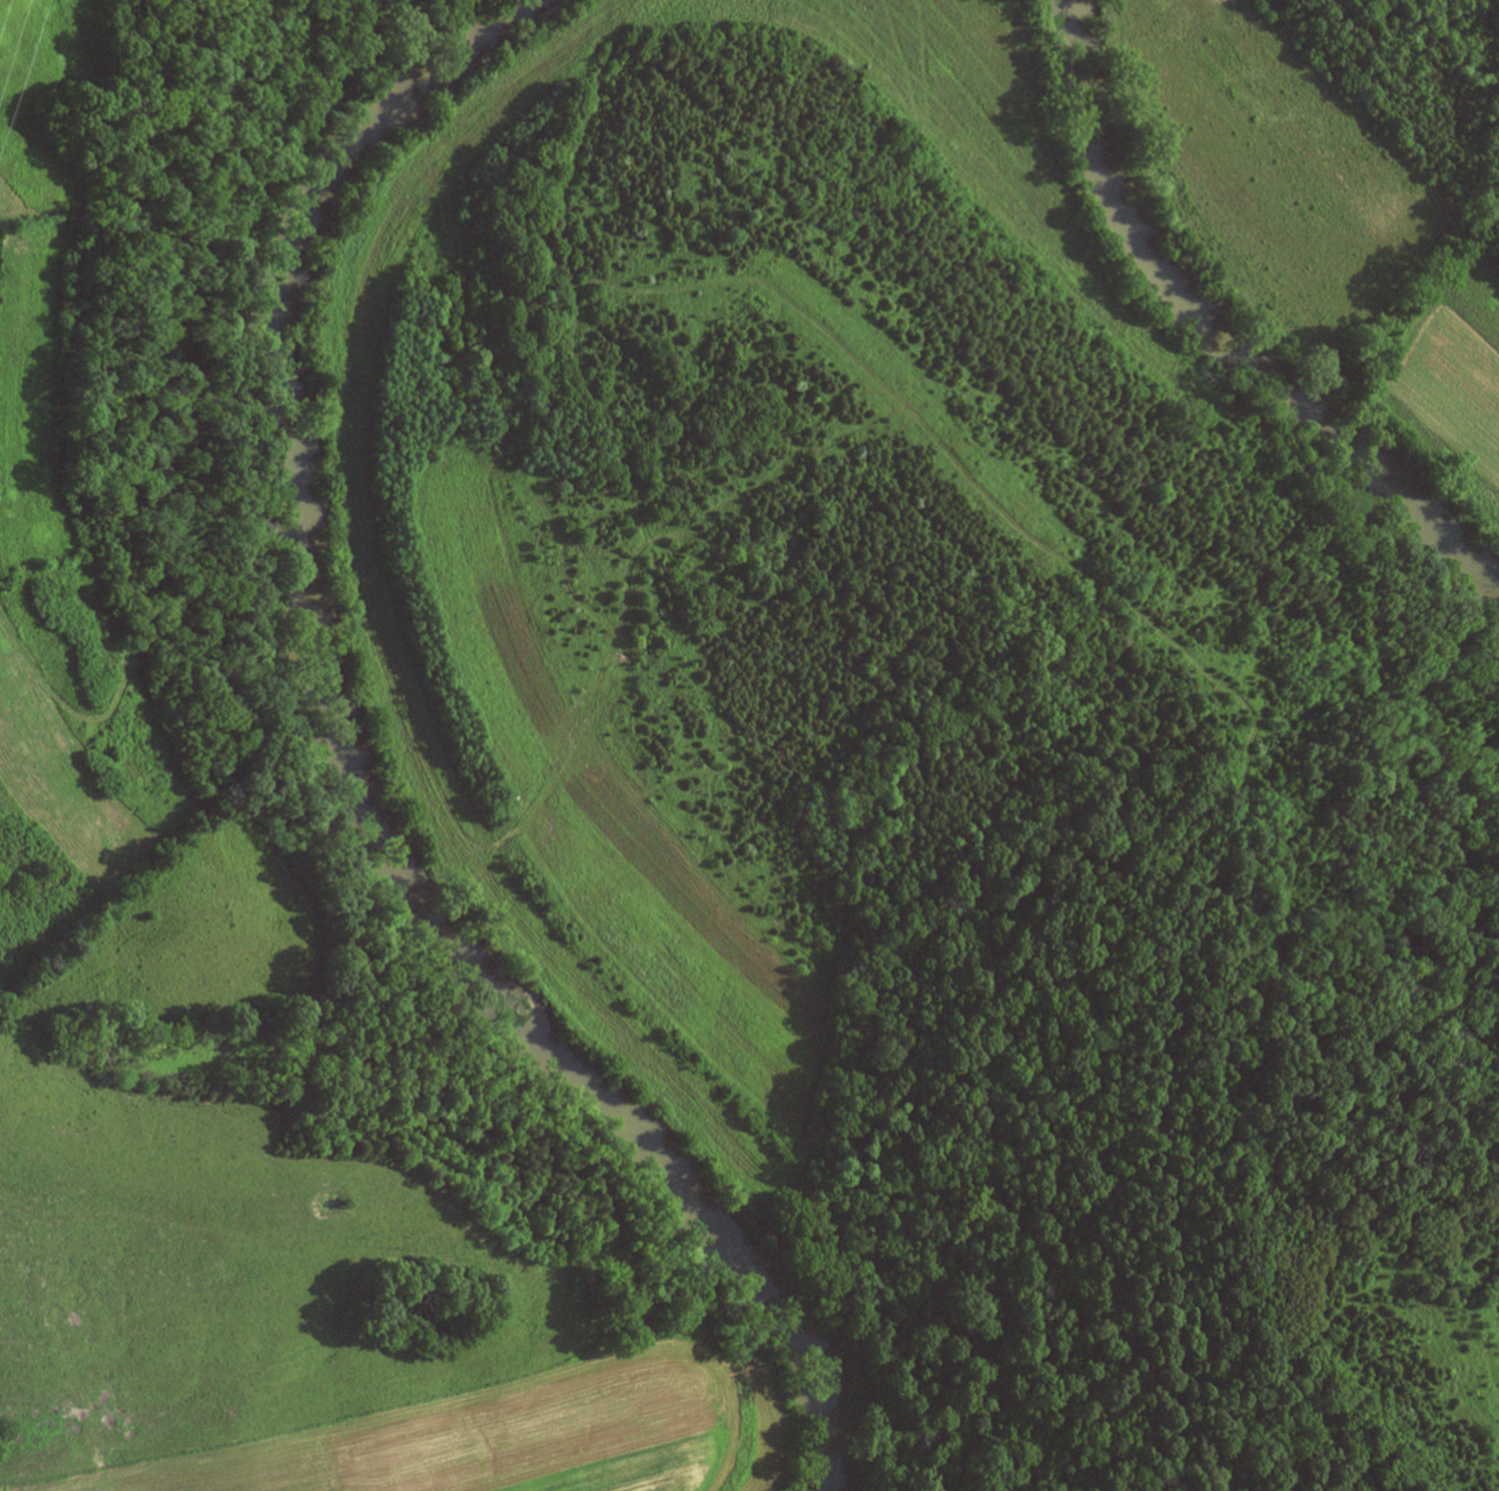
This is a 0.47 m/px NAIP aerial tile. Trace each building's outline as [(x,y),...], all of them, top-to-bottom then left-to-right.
[(9,353),(9,334),(1,334),(1,353),(9,353)]
